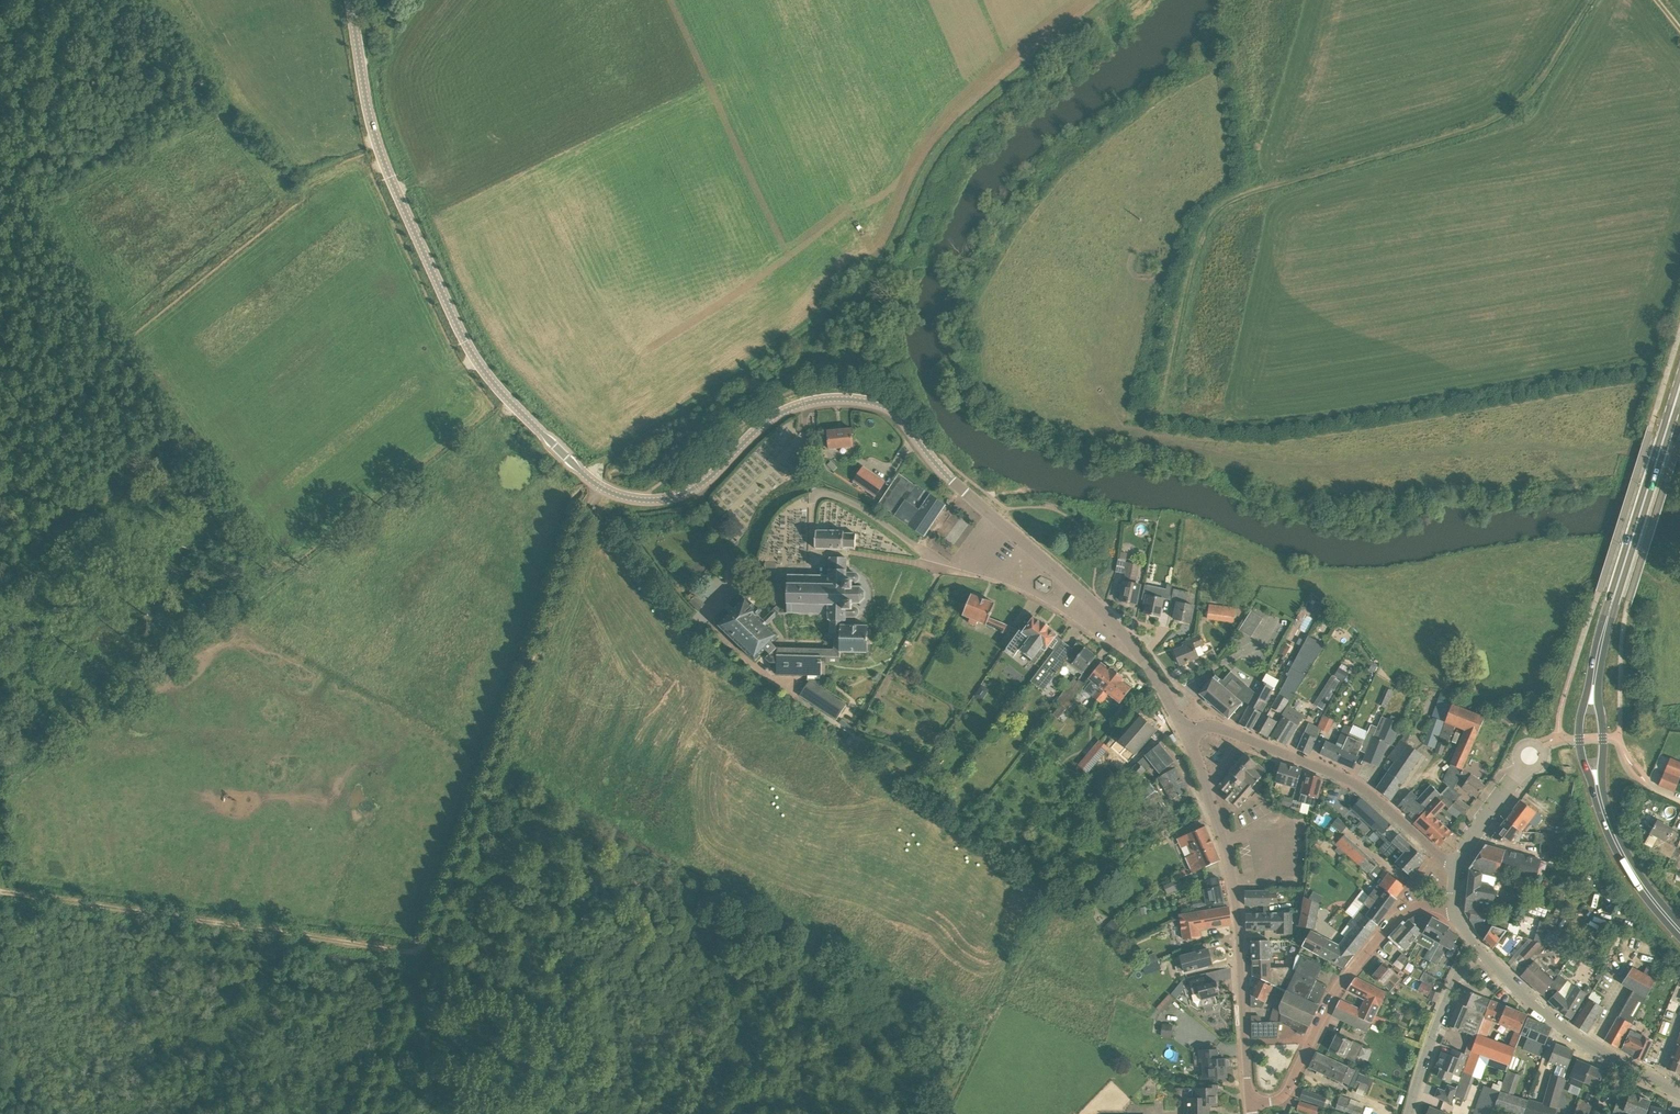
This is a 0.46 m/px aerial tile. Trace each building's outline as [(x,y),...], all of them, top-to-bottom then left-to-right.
[(852,428),(828,431),(829,449),(854,447),(852,428)] [(886,482),(870,471),(860,486),(876,497),(886,482)] [(917,486),(917,485),(916,484),(915,485),(899,473),(879,503),(925,536),(946,506),(917,486)] [(816,530),(816,548),(830,548),(844,548),(844,547),(856,548),(856,534),(844,533),(844,531),(816,530)] [(1119,558),(1116,572),(1117,572),(1126,574),(1125,582),(1124,584),(1123,583),(1121,592),(1123,592),(1121,600),(1122,601),(1122,602),(1128,604),(1128,602),(1136,604),(1140,585),(1135,584),(1137,575),(1139,565),(1126,562),(1128,554),(1122,552),(1121,552),(1120,558),(1120,559),(1119,558)] [(841,626),(844,626),(844,621),(846,621),(846,617),(855,617),(857,616),(857,615),(858,615),(858,614),(858,613),(858,611),(858,610),(857,609),(856,608),(855,608),(854,608),(853,606),(852,606),(852,603),(861,603),(865,598),(866,592),(861,587),(852,586),(852,583),(854,583),(854,582),(855,582),(856,582),(857,582),(858,581),(858,580),(859,580),(859,579),(859,578),(859,577),(859,576),(859,575),(858,575),(858,574),(857,574),(856,573),(855,573),(847,572),(847,557),(830,556),(829,575),(788,574),(788,612),(829,612),(829,620),(832,620),(831,632),(835,632),(841,632),(841,626)] [(1175,574),(1165,572),(1162,587),(1172,589),(1175,574)] [(1157,583),(1150,582),(1146,604),(1147,604),(1145,613),(1160,616),(1163,599),(1154,597),(1157,583)] [(1189,592),(1174,589),(1172,602),(1177,603),(1174,619),(1191,622),(1194,606),(1187,604),(1189,592)] [(1021,631),(1017,630),(1007,625),(990,618),(996,603),(972,594),(963,615),(971,618),(969,623),(976,625),(977,622),(1002,632),(1001,634),(1003,635),(1003,633),(1007,636),(1001,645),(1007,649),(1021,631)] [(705,604),(696,595),(689,602),(698,611),(705,604)] [(778,648),(774,643),(781,635),(758,616),(763,610),(760,607),(759,607),(748,596),(720,625),(756,660),(767,649),(772,653),(767,658),(771,662),(778,662),(778,648)] [(1236,608),(1210,604),(1208,618),(1234,621),(1236,608)] [(1263,620),(1252,612),(1240,631),(1252,638),(1263,620)] [(1057,636),(1057,635),(1035,617),(1034,618),(1028,614),(1017,630),(1021,631),(1007,649),(1028,665),(1030,661),(1035,664),(1046,650),(1052,655),(1062,641),(1063,640),(1057,636)] [(778,673),(822,675),(823,655),(841,656),(841,650),(868,651),(869,634),(871,634),(871,629),(869,629),(869,627),(858,626),(844,626),(841,626),(841,632),(835,632),(835,649),(778,648),(778,662),(778,673)] [(1325,645),(1308,636),(1286,676),(1290,677),(1267,716),(1263,714),(1254,730),(1268,737),(1269,735),(1277,723),(1278,722),(1276,721),(1289,700),(1290,701),(1325,645)] [(1195,648),(1204,644),(1201,637),(1183,644),(1185,647),(1175,651),(1177,657),(1176,658),(1178,663),(1180,662),(1180,664),(1198,657),(1195,648)] [(1071,666),(1086,648),(1078,641),(1072,649),(1069,646),(1062,641),(1052,655),(1031,681),(1044,691),(1066,662),(1071,666)] [(1082,674),(1096,656),(1086,648),(1071,666),(1082,674)] [(1214,649),(1200,655),(1204,664),(1218,656),(1214,649)] [(1097,700),(1119,673),(1112,667),(1110,669),(1102,662),(1089,678),(1092,681),(1085,690),(1093,697),(1097,700)] [(1339,667),(1334,676),(1344,682),(1349,673),(1339,667)] [(1220,679),(1215,675),(1213,677),(1199,694),(1204,698),(1205,699),(1205,700),(1206,701),(1206,702),(1208,703),(1209,704),(1211,705),(1213,706),(1214,706),(1229,719),(1237,709),(1240,705),(1242,706),(1247,709),(1256,693),(1231,671),(1220,684),(1218,681),(1220,679)] [(1133,687),(1124,680),(1126,678),(1119,673),(1097,700),(1101,703),(1108,693),(1120,703),(1133,687)] [(1078,682),(1077,681),(1074,679),(1057,700),(1061,704),(1078,682)] [(1067,708),(1069,709),(1076,700),(1074,699),(1085,685),(1079,679),(1077,681),(1078,682),(1061,704),(1067,708)] [(810,681),(800,696),(837,720),(847,705),(822,689),(810,681)] [(1254,730),(1263,714),(1262,713),(1268,703),(1266,702),(1274,688),(1263,681),(1256,693),(1247,709),(1239,724),(1252,731),(1253,729),(1254,730)] [(1324,689),(1332,695),(1336,689),(1327,683),(1324,689)] [(1387,687),(1380,704),(1387,707),(1395,690),(1387,687)] [(1456,696),(1452,694),(1442,690),(1439,700),(1452,705),(1456,696)] [(1452,705),(1445,722),(1466,730),(1444,781),(1449,786),(1441,794),(1438,798),(1445,804),(1449,808),(1452,806),(1458,799),(1461,797),(1453,790),(1460,775),(1461,772),(1463,768),(1485,718),(1452,705)] [(1278,722),(1277,723),(1269,735),(1286,746),(1304,716),(1288,706),(1278,722)] [(1158,730),(1139,714),(1142,711),(1138,707),(1133,715),(1136,717),(1124,731),(1118,739),(1127,747),(1132,752),(1136,755),(1158,730)] [(1318,727),(1328,732),(1333,719),(1324,715),(1322,719),(1319,727),(1318,727)] [(1378,727),(1371,725),(1371,724),(1364,740),(1364,741),(1366,742),(1371,745),(1367,754),(1364,760),(1378,765),(1387,743),(1393,745),(1401,724),(1385,718),(1377,738),(1373,737),(1378,727)] [(1444,722),(1432,719),(1423,744),(1435,749),(1444,722)] [(1320,731),(1309,725),(1298,750),(1309,755),(1320,731)] [(1337,762),(1350,733),(1353,728),(1346,725),(1338,742),(1340,743),(1338,746),(1326,741),(1320,754),(1337,762)] [(1350,733),(1337,762),(1354,769),(1359,756),(1356,754),(1358,749),(1362,751),(1366,742),(1364,741),(1364,740),(1363,739),(1350,733)] [(1423,754),(1406,743),(1410,736),(1406,733),(1389,758),(1395,762),(1376,789),(1391,800),(1423,754)] [(1100,740),(1078,766),(1088,774),(1109,749),(1100,740)] [(1442,755),(1446,743),(1439,741),(1435,753),(1442,755)] [(1160,744),(1147,754),(1126,774),(1134,782),(1141,775),(1150,766),(1154,770),(1156,768),(1160,773),(1174,762),(1160,744)] [(1266,771),(1246,754),(1227,775),(1228,776),(1219,786),(1226,792),(1222,797),(1230,803),(1231,801),(1238,807),(1248,797),(1245,794),(1266,771)] [(1670,759),(1659,785),(1674,792),(1679,778),(1679,762),(1670,759)] [(1296,788),(1302,769),(1281,763),(1275,782),(1296,788)] [(1176,768),(1177,767),(1159,777),(1172,800),(1188,791),(1176,768)] [(1485,786),(1481,784),(1482,782),(1463,768),(1461,772),(1460,775),(1467,780),(1463,787),(1477,797),(1485,786)] [(1322,779),(1307,774),(1298,801),(1293,799),(1290,810),(1300,813),(1302,803),(1315,806),(1322,779)] [(1151,783),(1136,794),(1142,801),(1157,790),(1151,783)] [(1430,804),(1431,805),(1438,798),(1441,794),(1431,785),(1419,798),(1411,791),(1398,806),(1414,820),(1426,808),(1430,804)] [(1147,809),(1162,798),(1157,790),(1142,801),(1147,809)] [(1290,810),(1293,799),(1282,796),(1279,807),(1290,810)] [(1385,854),(1396,863),(1412,877),(1425,861),(1424,857),(1399,835),(1401,833),(1361,797),(1352,807),(1361,815),(1360,816),(1368,824),(1369,823),(1378,830),(1375,833),(1386,842),(1391,847),(1385,854)] [(1438,798),(1431,805),(1414,823),(1427,835),(1440,821),(1435,816),(1445,804),(1438,798)] [(1452,806),(1465,814),(1470,807),(1458,799),(1452,806)] [(1521,831),(1524,831),(1526,831),(1532,824),(1535,826),(1543,817),(1520,800),(1506,819),(1521,831)] [(1058,810),(1052,817),(1060,824),(1066,817),(1058,810)] [(1348,826),(1338,818),(1332,825),(1342,833),(1348,826)] [(1524,831),(1521,831),(1506,819),(1492,837),(1512,842),(1520,842),(1524,831)] [(1365,835),(1370,829),(1361,821),(1356,826),(1365,835)] [(1452,833),(1440,821),(1427,835),(1440,846),(1452,833)] [(1645,844),(1671,859),(1677,847),(1666,841),(1673,829),(1658,821),(1651,833),(1645,844)] [(1203,868),(1221,860),(1206,826),(1188,834),(1196,853),(1187,857),(1193,873),(1203,868)] [(1536,833),(1535,843),(1540,844),(1560,845),(1563,835),(1536,833)] [(1345,835),(1336,844),(1345,853),(1369,874),(1377,866),(1378,865),(1345,835)] [(1345,853),(1336,844),(1332,848),(1342,857),(1345,853)] [(1540,852),(1565,854),(1565,845),(1560,845),(1540,844),(1540,852)] [(1541,860),(1487,845),(1470,868),(1497,877),(1500,867),(1529,875),(1536,877),(1541,860)] [(1586,867),(1587,858),(1578,856),(1576,865),(1586,867)] [(1496,891),(1493,886),(1481,884),(1482,874),(1470,869),(1468,884),(1465,911),(1470,920),(1485,924),(1487,914),(1479,913),(1481,901),(1493,903),(1496,891)] [(1185,870),(1178,873),(1180,878),(1187,875),(1185,870)] [(1405,886),(1384,870),(1376,882),(1378,884),(1396,898),(1405,886)] [(1516,876),(1514,888),(1536,893),(1538,881),(1516,876)] [(1221,886),(1220,886),(1218,877),(1203,880),(1205,889),(1203,890),(1205,898),(1193,900),(1194,907),(1214,904),(1215,909),(1225,908),(1221,886)] [(1180,878),(1164,886),(1168,894),(1184,886),(1180,878)] [(1551,884),(1544,882),(1542,888),(1549,891),(1551,884)] [(1397,899),(1396,898),(1378,884),(1375,889),(1369,896),(1377,902),(1379,901),(1390,909),(1397,899)] [(1437,892),(1431,888),(1427,894),(1433,898),(1437,892)] [(1373,931),(1377,925),(1390,909),(1379,901),(1377,902),(1369,896),(1363,890),(1346,912),(1354,917),(1373,931)] [(1277,894),(1269,894),(1269,891),(1245,891),(1245,905),(1269,904),(1269,902),(1277,902),(1277,894)] [(1320,904),(1304,896),(1300,926),(1314,929),(1320,904)] [(1225,908),(1215,909),(1181,915),(1184,934),(1185,939),(1201,937),(1199,929),(1232,923),(1230,907),(1225,908)] [(1292,912),(1265,913),(1247,914),(1247,930),(1271,929),(1271,926),(1276,926),(1276,934),(1292,934),(1292,912)] [(1449,930),(1450,927),(1432,917),(1432,918),(1427,916),(1426,918),(1420,915),(1416,915),(1414,916),(1420,921),(1418,923),(1419,925),(1417,927),(1422,931),(1423,932),(1420,937),(1418,943),(1429,950),(1424,958),(1430,961),(1436,950),(1436,951),(1440,943),(1448,929),(1449,930)] [(1406,949),(1415,939),(1422,931),(1417,927),(1419,925),(1418,923),(1420,921),(1414,916),(1409,919),(1405,923),(1393,937),(1406,949)] [(1340,946),(1355,954),(1373,931),(1354,917),(1348,925),(1353,929),(1340,946)] [(1495,918),(1493,928),(1484,926),(1485,924),(1470,920),(1478,934),(1484,941),(1493,949),(1507,932),(1510,923),(1495,918)] [(1112,919),(1104,928),(1112,935),(1120,926),(1112,919)] [(1578,936),(1549,926),(1546,934),(1542,944),(1571,954),(1578,936)] [(1459,936),(1449,930),(1448,929),(1440,943),(1436,951),(1436,950),(1430,961),(1437,965),(1447,947),(1451,950),(1459,936)] [(1340,946),(1311,931),(1303,946),(1316,953),(1344,968),(1355,954),(1340,946)] [(1542,944),(1546,934),(1537,931),(1534,942),(1541,944),(1542,944)] [(1296,971),(1293,969),(1288,967),(1271,968),(1271,959),(1270,959),(1269,940),(1252,941),(1253,976),(1268,982),(1272,986),(1277,989),(1281,992),(1283,989),(1287,991),(1296,971)] [(1542,995),(1550,986),(1552,987),(1560,976),(1561,975),(1559,974),(1557,976),(1537,958),(1534,961),(1534,962),(1532,964),(1527,960),(1541,944),(1534,942),(1532,941),(1510,965),(1542,995)] [(1209,949),(1208,949),(1207,943),(1193,948),(1194,953),(1181,957),(1185,971),(1205,966),(1204,963),(1212,961),(1209,949)] [(1409,955),(1403,951),(1394,964),(1401,969),(1409,955)] [(1141,958),(1147,973),(1162,968),(1156,952),(1141,958)] [(1293,969),(1296,971),(1287,991),(1283,989),(1281,992),(1285,995),(1280,1006),(1281,1013),(1280,1022),(1306,1034),(1309,1026),(1310,1026),(1319,1006),(1319,1005),(1328,985),(1316,980),(1323,966),(1303,957),(1298,954),(1296,957),(1293,969)] [(1444,967),(1449,957),(1444,955),(1439,964),(1444,967)] [(1404,970),(1411,974),(1415,966),(1408,962),(1404,970)] [(1399,978),(1394,974),(1395,973),(1384,964),(1374,975),(1391,991),(1398,984),(1396,982),(1399,978)] [(1655,980),(1660,970),(1648,964),(1643,973),(1633,967),(1623,983),(1635,991),(1605,1040),(1618,1049),(1619,1047),(1620,1048),(1634,1020),(1655,980)] [(1425,971),(1420,980),(1432,987),(1437,979),(1425,971)] [(1586,994),(1574,987),(1560,976),(1552,987),(1557,992),(1549,1001),(1560,1011),(1571,1019),(1586,994)] [(1340,1000),(1337,1006),(1372,1022),(1379,1026),(1383,1028),(1386,1020),(1375,1015),(1380,1005),(1385,993),(1355,977),(1347,989),(1366,999),(1360,1012),(1355,1009),(1356,1007),(1340,1000)] [(1190,982),(1193,995),(1200,993),(1201,1000),(1208,998),(1220,995),(1217,982),(1206,985),(1204,978),(1191,981),(1190,982)] [(1272,986),(1258,979),(1251,995),(1251,1007),(1264,1007),(1265,1002),(1268,998),(1277,1002),(1271,1022),(1261,1022),(1261,1015),(1255,1015),(1251,1016),(1252,1022),(1252,1038),(1278,1037),(1280,1022),(1281,1013),(1280,1006),(1285,995),(1281,992),(1277,989),(1272,986)] [(1182,980),(1175,989),(1181,994),(1185,989),(1182,980)] [(1432,988),(1422,983),(1418,991),(1428,996),(1432,988)] [(1477,1036),(1492,1000),(1463,988),(1458,1002),(1458,1003),(1448,1026),(1451,1027),(1458,1030),(1459,1030),(1459,1029),(1477,1036)] [(1439,992),(1433,990),(1429,999),(1435,1001),(1439,992)] [(1604,1008),(1599,1005),(1603,997),(1594,991),(1588,998),(1572,1023),(1588,1034),(1604,1008)] [(1174,999),(1169,995),(1157,1008),(1162,1012),(1174,999)] [(1521,1034),(1522,1031),(1521,1031),(1527,1015),(1492,1000),(1477,1036),(1469,1056),(1464,1071),(1472,1075),(1479,1059),(1486,1061),(1486,1063),(1508,1070),(1513,1055),(1515,1050),(1522,1034),(1521,1034)] [(1367,1032),(1372,1022),(1337,1006),(1333,1015),(1344,1020),(1345,1021),(1367,1032)] [(1552,1028),(1528,1018),(1523,1032),(1522,1031),(1521,1034),(1522,1034),(1534,1039),(1532,1046),(1543,1050),(1546,1044),(1545,1044),(1552,1028)] [(1634,1020),(1620,1048),(1623,1049),(1634,1055),(1633,1057),(1642,1061),(1652,1041),(1635,1033),(1639,1023),(1634,1020)] [(1659,1033),(1674,1038),(1678,1026),(1664,1020),(1659,1033)] [(1172,1026),(1163,1025),(1161,1035),(1170,1036),(1172,1026)] [(1352,1042),(1336,1035),(1329,1050),(1345,1057),(1355,1062),(1363,1045),(1353,1040),(1352,1042)] [(1677,1044),(1676,1044),(1668,1068),(1679,1073),(1679,1036),(1677,1044)] [(1524,1113),(1555,1113),(1557,1108),(1556,1108),(1564,1078),(1574,1051),(1556,1044),(1549,1061),(1550,1062),(1547,1068),(1553,1070),(1556,1064),(1558,1065),(1554,1075),(1552,1074),(1543,1105),(1531,1101),(1532,1098),(1529,1098),(1528,1100),(1524,1113)] [(1226,1059),(1219,1059),(1218,1050),(1200,1052),(1202,1079),(1227,1077),(1226,1059)] [(1469,1056),(1455,1050),(1452,1056),(1442,1053),(1437,1067),(1439,1068),(1439,1069),(1441,1070),(1438,1077),(1450,1082),(1450,1081),(1458,1084),(1461,1077),(1463,1072),(1464,1071),(1469,1056)] [(1349,1067),(1348,1067),(1316,1052),(1310,1067),(1341,1082),(1341,1081),(1350,1085),(1349,1086),(1357,1089),(1360,1082),(1368,1086),(1371,1078),(1360,1073),(1360,1072),(1356,1069),(1355,1070),(1349,1067)] [(1584,1082),(1591,1065),(1577,1059),(1570,1076),(1572,1077),(1570,1082),(1582,1087),(1584,1082)] [(1604,1071),(1591,1065),(1584,1082),(1597,1088),(1604,1071)] [(1521,1075),(1508,1071),(1507,1073),(1505,1078),(1501,1092),(1500,1092),(1494,1108),(1513,1113),(1524,1113),(1528,1100),(1514,1096),(1521,1075)] [(1209,1088),(1193,1088),(1194,1097),(1189,1097),(1189,1113),(1207,1113),(1207,1111),(1209,1111),(1209,1106),(1217,1105),(1217,1085),(1209,1085),(1209,1088)] [(1500,1092),(1491,1089),(1485,1087),(1475,1113),(1492,1113),(1494,1108),(1500,1092)] [(1451,1103),(1454,1094),(1445,1091),(1438,1088),(1435,1097),(1451,1103)] [(1330,1098),(1316,1094),(1304,1090),(1301,1098),(1327,1107),(1330,1098)] [(1591,1105),(1595,1096),(1588,1093),(1584,1102),(1581,1100),(1575,1113),(1590,1113),(1593,1106),(1591,1105)] [(1651,1106),(1649,1106),(1651,1101),(1630,1093),(1627,1103),(1618,1099),(1613,1113),(1623,1113),(1624,1111),(1632,1113),(1649,1113),(1651,1106)] [(1341,1096),(1339,1101),(1336,1109),(1349,1113),(1360,1113),(1362,1108),(1355,1105),(1356,1101),(1341,1096)] [(1299,1101),(1297,1110),(1317,1113),(1319,1105),(1299,1101)] [(1594,1106),(1591,1113),(1601,1113),(1603,1109),(1594,1106)]
